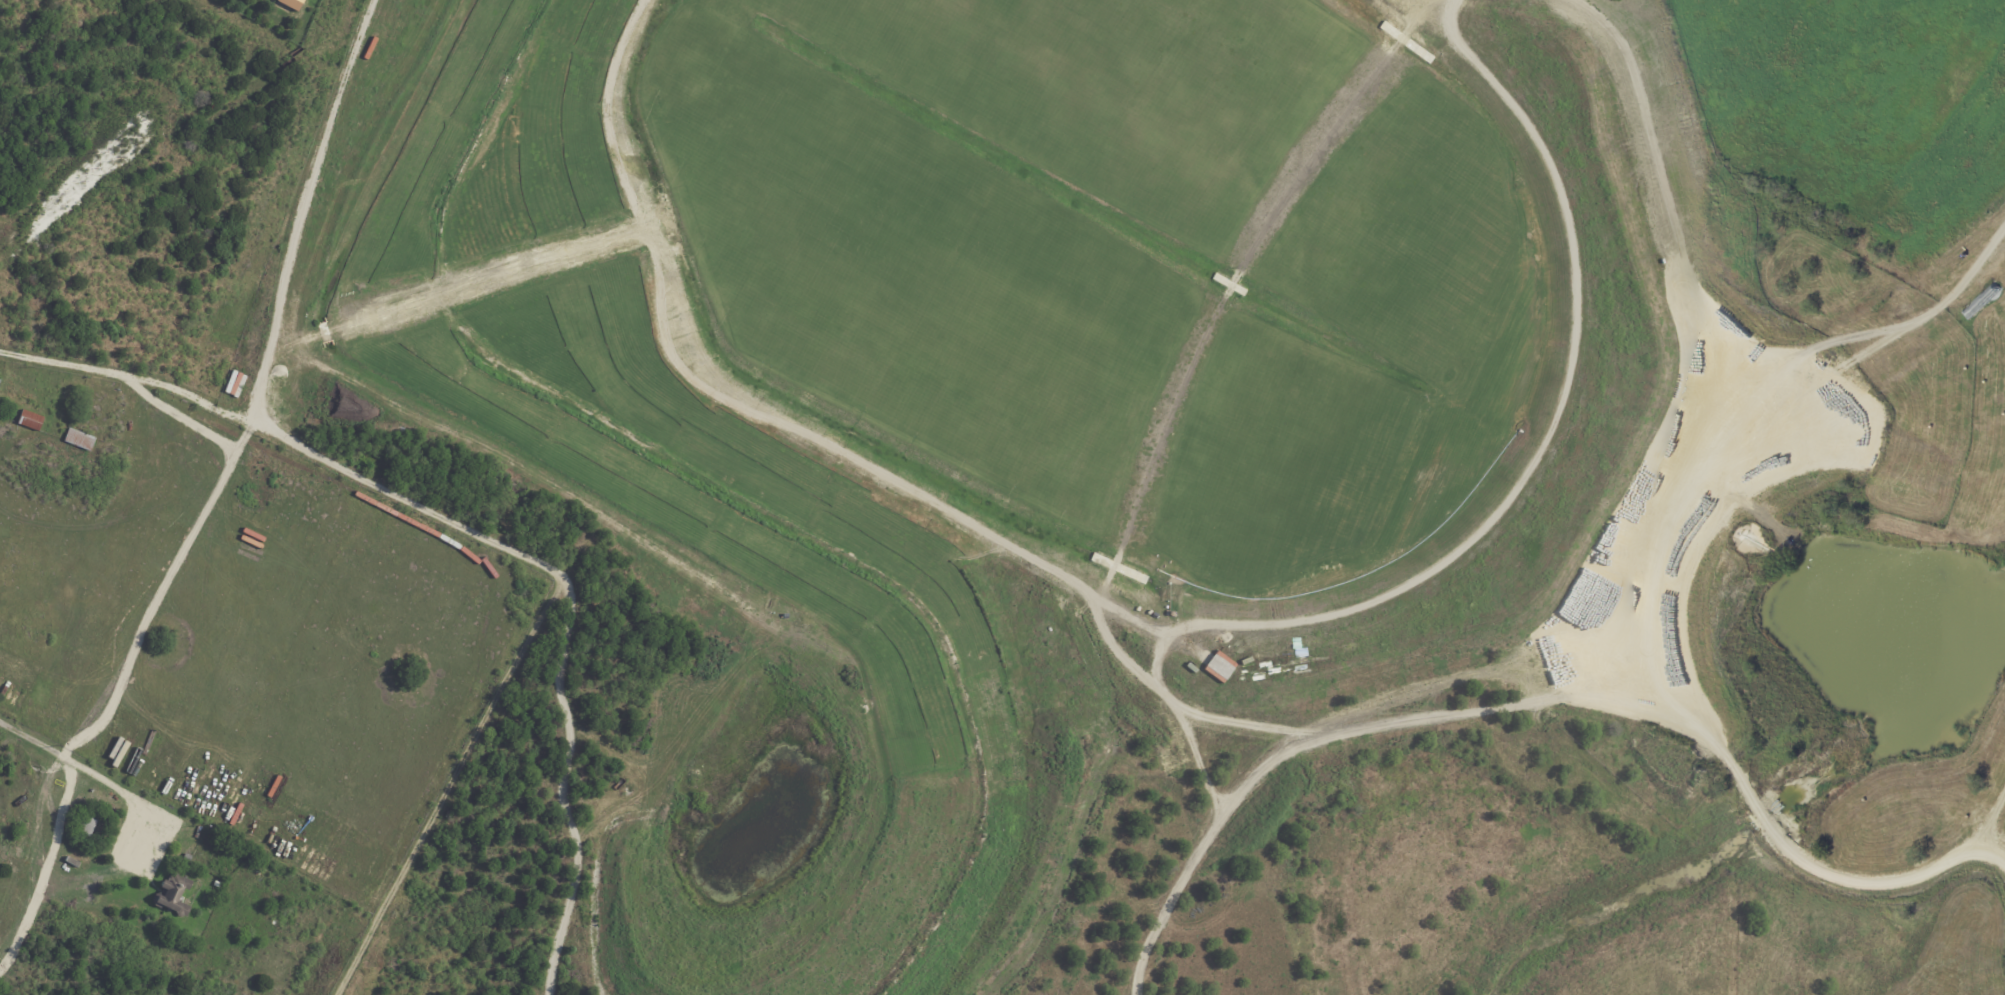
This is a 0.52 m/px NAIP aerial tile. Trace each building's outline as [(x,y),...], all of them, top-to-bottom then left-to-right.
[(278,2),(279,0),(307,0),(300,14),(278,2)] [(24,410),(46,418),(40,432),(18,424),(24,410)] [(70,428),(98,439),(93,452),(66,441),(70,428)] [(86,814),(100,821),(93,837),(79,831),(86,814)] [(104,822),(109,824),(106,830),(101,828),(104,822)] [(76,866),(66,861),(68,856),(81,863),(79,868),(76,866)] [(182,895),(179,901),(191,907),(186,916),(183,915),(180,916),(177,915),(176,912),(176,911),(165,906),(159,907),(155,905),(152,899),(154,896),(158,892),(166,896),(168,890),(162,887),(165,881),(166,881),(170,874),(172,875),(174,872),(192,881),(188,889),(185,888),(182,895)] [(216,880),(223,883),(221,888),(215,885),(216,880)]
